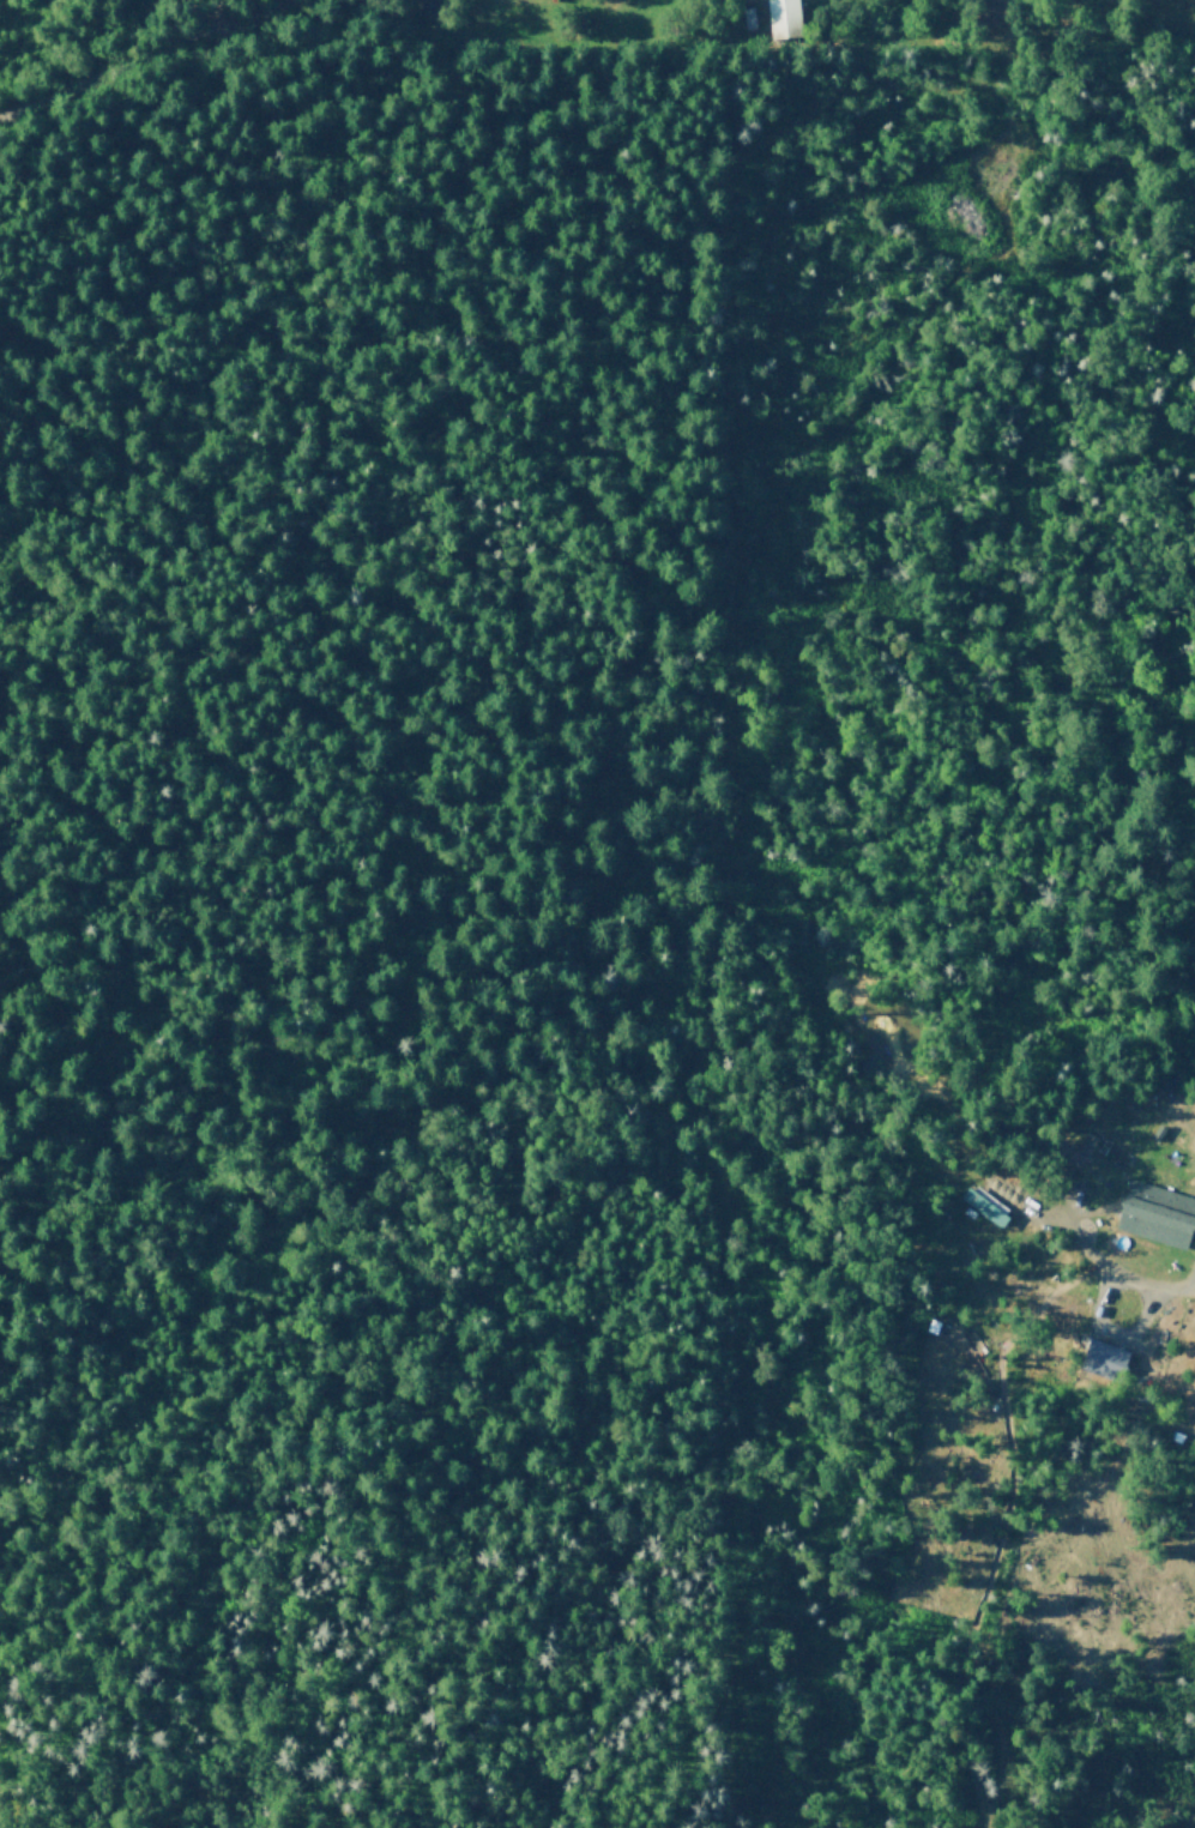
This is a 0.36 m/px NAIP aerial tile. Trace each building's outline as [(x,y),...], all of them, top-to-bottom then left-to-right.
[(768,44),(763,0),(798,0),(802,41),(768,44)] [(1133,1181),(1194,1200),(1194,1209),(1183,1249),(1117,1229),(1133,1181)] [(958,1200),(970,1184),(1009,1214),(998,1230),(958,1200)] [(1084,1353),(1076,1369),(1111,1382),(1117,1367),(1084,1353)]
